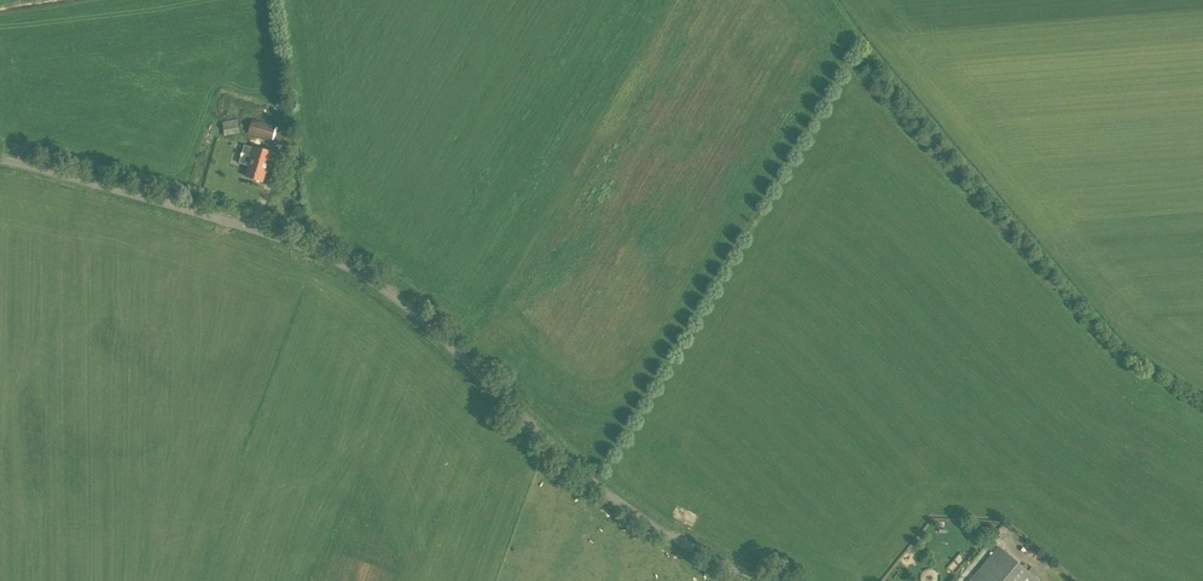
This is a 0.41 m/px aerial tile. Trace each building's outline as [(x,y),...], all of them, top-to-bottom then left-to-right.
[(225,136),(240,133),(237,119),(222,122),(225,136)] [(271,142),(276,127),(253,120),(248,134),(271,142)] [(275,144),(286,148),(283,158),(291,161),(295,149),(290,148),(293,136),(279,132),(275,144)] [(245,165),(242,175),(263,181),(265,172),(267,172),(272,153),(254,147),(248,166),(245,165)] [(969,533),(974,537),(978,533),(973,529),(969,533)] [(1038,580),(998,546),(969,580),(1037,580),(1038,580)] [(959,570),(970,557),(966,553),(955,566),(959,570)]
